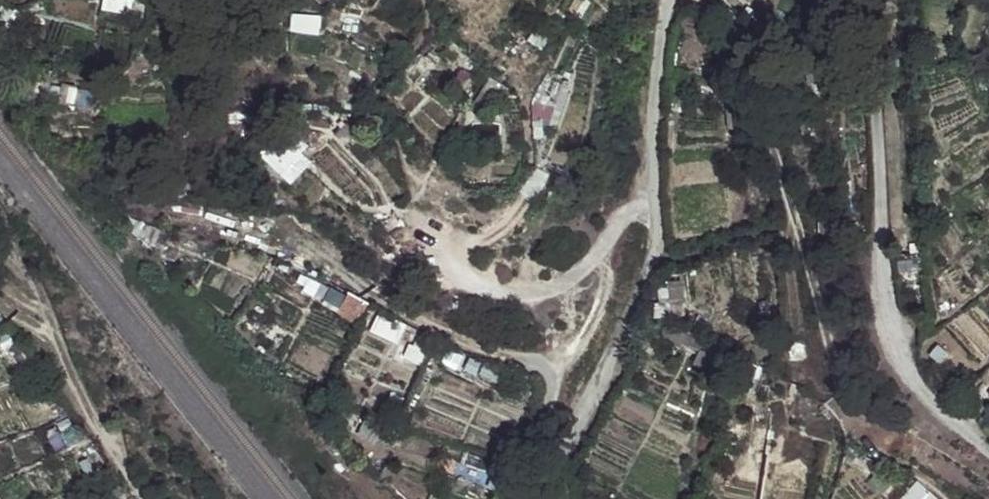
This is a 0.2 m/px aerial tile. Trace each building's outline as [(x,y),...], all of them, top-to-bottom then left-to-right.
[(516,49),(529,58),(537,46),(542,49),(550,34),(540,26),(528,40),(522,38),(516,49)] [(817,58),(821,72),(832,69),(828,53),(817,58)] [(670,97),(680,96),(683,82),(670,81),(670,97)] [(895,254),(897,271),(906,269),(908,277),(920,274),(917,247),(913,241),(907,243),(909,252),(895,254)] [(670,285),(670,286),(683,297),(683,282),(670,285)] [(683,297),(670,286),(672,304),(683,303),(683,297)] [(698,347),(706,333),(684,320),(671,345),(684,352),(688,342),(698,347)] [(898,498),(899,498),(926,498),(910,486),(898,498)]
